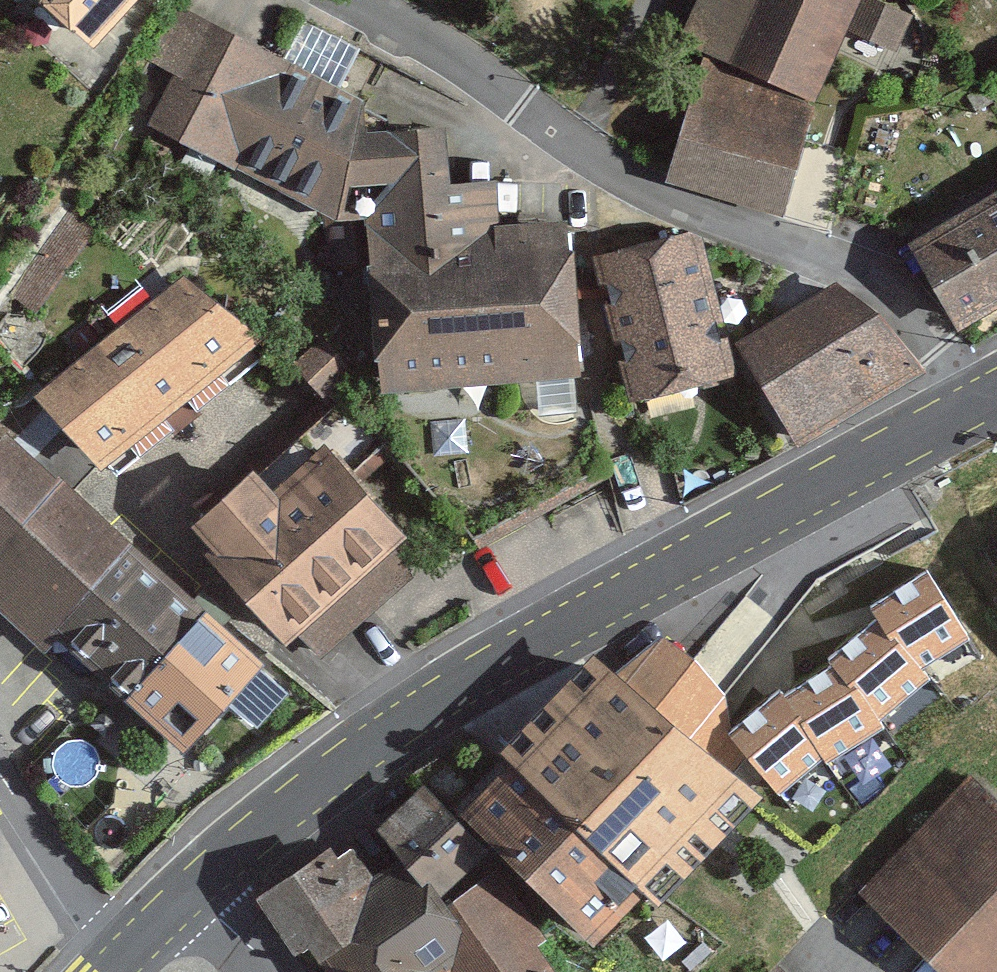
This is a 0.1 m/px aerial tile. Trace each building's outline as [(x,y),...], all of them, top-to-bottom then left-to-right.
[(86,34),(117,0),(48,0),(86,34)] [(674,43),(813,102),(843,29),(892,51),(909,14),(877,0),(693,0),(674,43)] [(579,376),(569,220),(494,224),(492,180),(440,184),(437,130),(367,132),(369,108),(180,17),(153,72),(175,82),(151,132),(337,222),(365,221),(376,389),(579,376)] [(783,207),(813,102),(696,69),(666,175),(783,207)] [(894,230),(953,334),(996,309),(996,172),(894,230)] [(724,368),(694,226),(591,248),(621,390),(724,368)] [(258,330),(175,265),(30,381),(94,461),(258,330)] [(875,300),(830,276),(736,335),(798,432),(913,360),(875,300)] [(39,646),(46,639),(180,759),(274,655),(0,410),(0,411),(0,611),(39,646)] [(394,524),(317,437),(270,478),(250,456),(183,515),(203,538),(196,544),(276,634),(287,624),(316,658),(407,579),(374,542),(394,524)] [(697,712),(759,775),(791,790),(975,641),(931,548),(776,617),(697,712)] [(654,597),(615,644),(697,712),(776,617),(741,588),(701,636),(654,597)] [(615,644),(591,625),(489,739),(501,745),(637,870),(657,889),(759,775),(697,712),(615,644)] [(637,870),(501,745),(449,801),(585,926),(637,870)] [(967,772),(855,891),(911,944),(941,971),(996,971),(996,800),(967,772)] [(471,842),(414,774),(364,817),(420,884),(471,842)] [(253,891),(289,946),(304,941),(324,971),(439,971),(435,966),(448,962),(455,971),(548,971),(489,881),(431,918),(400,870),(368,891),(344,855),(330,864),(320,848),(253,891)] [(784,948),(758,971),(805,971),(784,948)]
